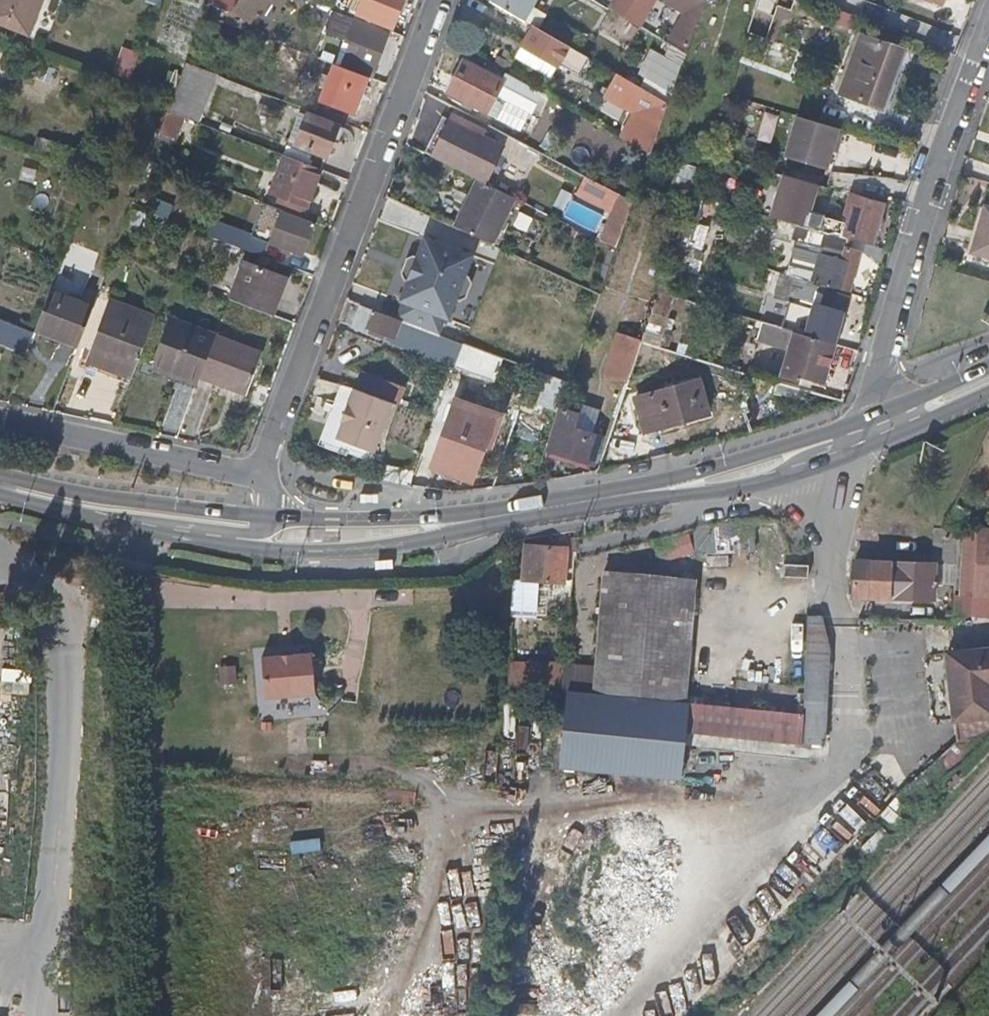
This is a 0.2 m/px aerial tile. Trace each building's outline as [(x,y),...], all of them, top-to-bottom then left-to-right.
[(42,0),(0,0),(0,23),(28,34),(42,0)] [(210,8),(235,13),(238,0),(212,0),(210,8)] [(400,0),(362,0),(357,12),(391,25),(400,0)] [(489,1),(522,20),(534,0),(489,0),(489,1)] [(655,0),(615,0),(610,9),(639,26),(647,13),(655,0)] [(915,0),(880,0),(876,10),(879,11),(905,22),(915,0)] [(372,72),(388,32),(360,21),(335,12),(331,23),(346,30),(342,41),(347,43),(338,65),(365,76),(368,71),(372,72)] [(579,52),(532,25),(520,45),(555,65),(557,62),(569,68),(579,52)] [(881,109),(902,52),(863,37),(841,94),(881,109)] [(682,62),(685,53),(671,44),(666,52),(682,62)] [(555,65),(520,45),(514,57),(549,77),(555,65)] [(667,102),(680,66),(652,51),(639,74),(643,77),(639,86),(667,102)] [(485,112),(502,82),(464,60),(447,90),(485,112)] [(352,112),(365,76),(338,65),(333,63),(319,99),(352,112)] [(178,119),(205,124),(216,73),(181,66),(166,138),(173,140),(178,119)] [(667,102),(639,86),(623,77),(619,85),(626,90),(621,98),(631,103),(628,108),(640,116),(626,139),(649,152),(659,125),(667,102)] [(529,113),(540,94),(513,80),(503,97),(529,113)] [(319,168),(336,124),(303,112),(291,142),(286,140),(281,153),(282,154),(319,168)] [(838,146),(843,130),(796,116),(783,157),(825,170),(833,144),(838,146)] [(485,184),(503,147),(489,141),(447,120),(429,156),(476,179),(485,184)] [(66,165),(72,150),(41,138),(35,153),(66,165)] [(305,204),(319,168),(282,154),(269,190),(305,204)] [(809,211),(817,185),(788,176),(782,195),(775,219),(794,225),(824,233),(829,217),(809,211)] [(489,244),(513,198),(485,184),(476,179),(452,226),(489,244)] [(586,202),(612,214),(599,242),(614,250),(635,205),(594,185),(586,202)] [(877,231),(886,197),(853,187),(839,233),(873,243),(877,231)] [(276,206),(233,190),(230,198),(272,214),(276,206)] [(698,213),(703,197),(691,193),(688,201),(685,209),(698,213)] [(301,255),(313,223),(281,211),(282,209),(276,206),(272,214),(278,216),(269,242),(301,255)] [(985,207),(969,262),(988,268),(988,208),(985,207)] [(247,250),(252,236),(214,222),(209,237),(247,250)] [(819,249),(824,233),(794,225),(790,240),(819,249)] [(457,290),(470,256),(423,237),(414,257),(411,256),(405,258),(399,273),(403,281),(405,282),(397,301),(401,302),(394,318),(440,336),(457,290)] [(677,273),(686,246),(674,243),(658,292),(669,296),(677,273)] [(849,292),(861,254),(845,248),(842,256),(836,254),(834,260),(818,255),(811,274),(788,267),(785,275),(794,278),(828,288),(832,289),(833,287),(849,292)] [(271,314),(283,283),(241,267),(230,298),(271,314)] [(848,296),(827,291),(828,288),(794,278),(788,300),(805,306),(810,302),(843,312),(848,296)] [(76,346),(93,302),(52,286),(34,330),(76,346)] [(130,378),(153,317),(108,301),(96,333),(85,360),(130,378)] [(462,344),(440,336),(394,318),(358,305),(350,326),(366,332),(367,328),(391,337),(389,341),(453,366),(462,344)] [(0,317),(0,340),(27,349),(34,330),(0,317)] [(200,377),(215,336),(169,318),(151,367),(174,376),(176,368),(200,377)] [(833,345),(838,328),(809,319),(804,336),(833,345)] [(822,381),(833,345),(804,336),(761,323),(757,338),(788,349),(781,375),(799,381),(801,375),(822,381)] [(625,381),(639,341),(617,333),(603,374),(625,381)] [(247,395),(262,354),(215,336),(200,377),(247,395)] [(707,414),(698,380),(635,399),(644,432),(707,414)] [(370,451),(390,402),(353,388),(347,404),(343,402),(336,421),(339,422),(333,437),(370,451)] [(592,434),(600,411),(583,405),(579,414),(572,434),(579,437),(581,430),(592,434)] [(591,464),(600,438),(592,434),(581,430),(579,437),(572,434),(579,414),(562,409),(547,450),(560,454),(591,464)] [(470,482),(486,439),(447,423),(430,467),(470,482)] [(359,499),(359,504),(377,504),(377,494),(359,495),(359,499)] [(718,554),(716,525),(695,526),(695,531),(693,531),(695,557),(718,554)] [(956,565),(957,530),(932,528),(930,554),(928,554),(927,564),(855,561),(853,595),(933,599),(935,564),(956,565)] [(689,534),(653,542),(658,561),(693,554),(689,534)] [(977,541),(974,585),(988,587),(988,542),(977,541)] [(561,583),(564,547),(522,545),(520,570),(519,580),(561,583)] [(396,566),(395,561),(378,562),(378,572),(396,571),(396,566)] [(806,580),(807,564),(783,564),(782,579),(806,580)] [(684,701),(696,580),(602,572),(592,691),(684,701)] [(825,739),(828,650),(816,614),(805,613),(800,709),(799,737),(825,739)] [(949,654),(950,692),(953,692),(988,691),(988,651),(949,654)] [(313,692),(309,653),(261,658),(264,697),(313,692)] [(508,661),(508,687),(560,689),(560,662),(508,661)] [(953,692),(956,734),(978,733),(988,724),(988,691),(953,692)] [(690,730),(692,702),(684,701),(619,697),(563,693),(562,730),(689,739),(690,730)] [(799,737),(800,709),(692,702),(690,730),(799,737)]
